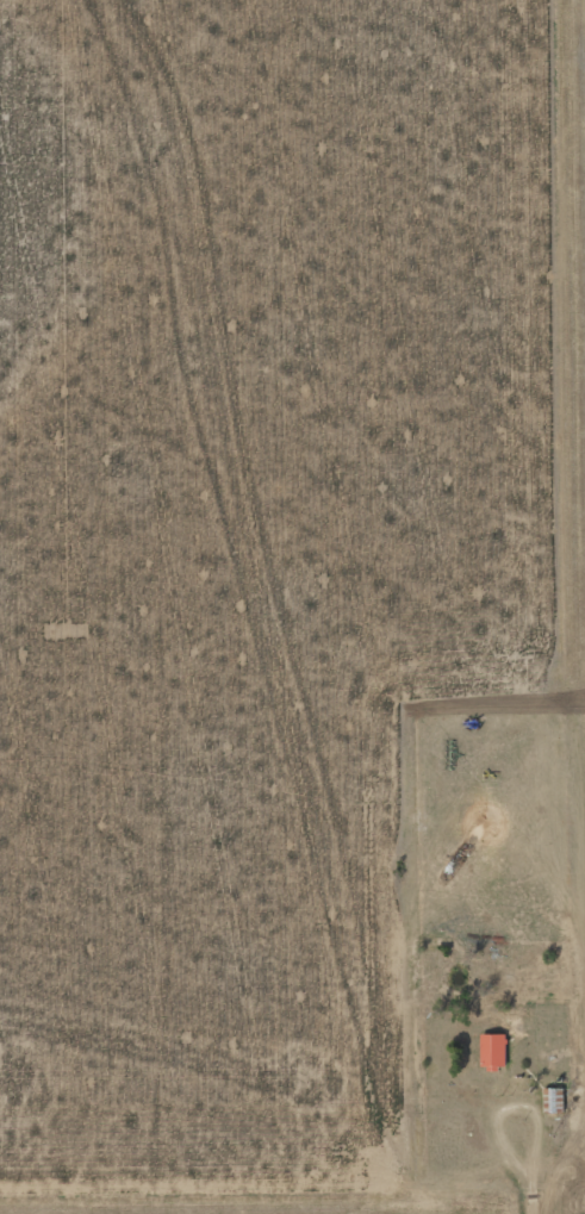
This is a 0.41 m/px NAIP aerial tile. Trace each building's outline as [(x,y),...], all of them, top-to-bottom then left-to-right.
[(509,1034),(484,1034),(484,1071),(509,1071),(509,1034)] [(565,1113),(565,1089),(544,1089),(544,1113),(565,1113)]
